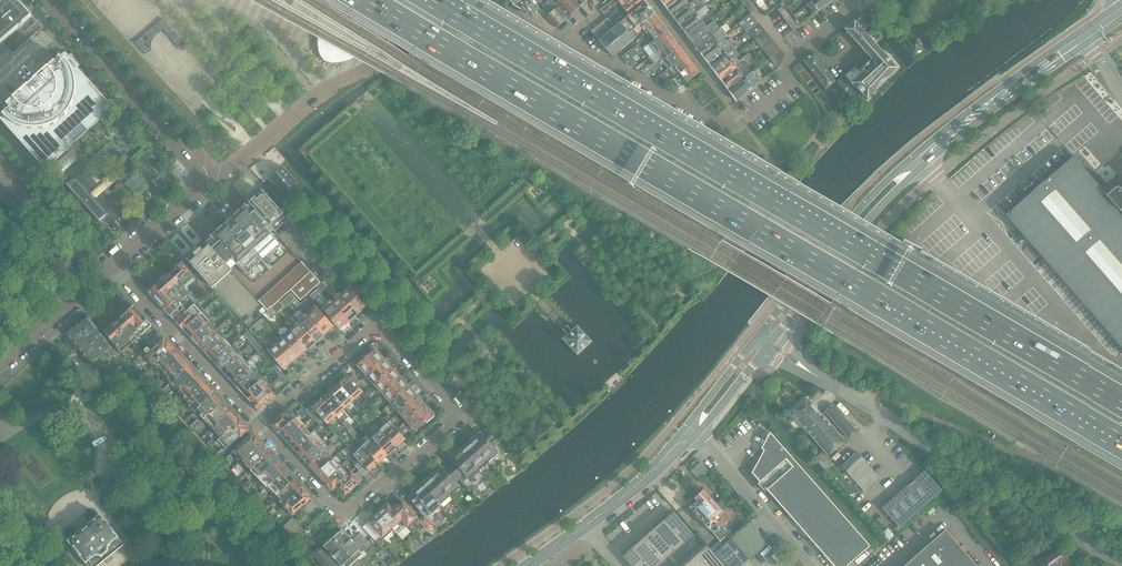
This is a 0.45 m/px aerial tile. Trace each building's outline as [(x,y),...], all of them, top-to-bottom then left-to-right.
[(32,17),(17,0),(6,0),(0,5),(0,45),(32,17)] [(530,0),(508,0),(511,4),(532,15),(538,9),(530,1),(530,0)] [(554,4),(555,6),(566,17),(567,19),(580,6),(574,0),(559,0),(554,4)] [(599,10),(602,14),(619,1),(623,6),(631,0),(612,0),(610,2),(604,6),(599,10)] [(619,17),(622,21),(645,3),(643,0),(631,0),(623,6),(626,11),(619,17)] [(665,8),(672,17),(689,4),(686,0),(675,0),(665,8)] [(700,2),(698,0),(694,0),(689,4),(672,17),(679,26),(705,6),(702,1),(700,2)] [(833,0),(813,0),(811,2),(807,5),(814,14),(833,0)] [(551,1),(540,12),(554,27),(566,17),(555,6),(554,4),(551,1)] [(749,1),(745,5),(751,14),(756,11),(749,1)] [(622,21),(619,23),(626,31),(628,33),(654,14),(652,11),(645,3),(622,21)] [(884,8),(891,17),(892,18),(897,13),(896,13),(889,4),(884,8)] [(699,18),(709,11),(705,6),(679,26),(686,35),(702,22),(699,18)] [(654,14),(628,33),(632,37),(637,32),(642,28),(644,30),(646,33),(660,22),(658,20),(654,14)] [(759,23),(753,17),(751,14),(743,20),(750,30),(759,23)] [(607,20),(602,24),(608,32),(614,27),(608,19),(607,20)] [(743,20),(739,24),(746,33),(748,31),(749,31),(750,30),(743,20)] [(693,44),(717,26),(714,21),(706,27),(702,22),(686,35),(693,44)] [(660,22),(646,33),(649,37),(653,42),(655,40),(667,31),(660,22)] [(866,35),(854,22),(845,29),(857,44),(866,35)] [(598,40),(612,57),(617,53),(634,40),(632,37),(628,33),(626,31),(619,23),(614,27),(608,32),(603,36),(598,40)] [(749,31),(748,31),(755,40),(766,32),(765,32),(764,30),(759,23),(756,25),(750,30),(749,31)] [(602,24),(597,28),(603,36),(608,32),(602,24)] [(721,27),(719,28),(717,26),(693,44),(700,53),(721,37),(722,37),(727,33),(721,27)] [(597,28),(592,32),(598,40),(603,36),(597,28)] [(653,42),(643,48),(650,57),(654,54),(657,51),(673,39),(667,31),(655,40),(653,42)] [(766,32),(755,40),(762,49),(772,41),(766,32)] [(871,59),(880,50),(866,35),(857,44),(871,59)] [(145,52),(152,46),(147,41),(143,36),(136,42),(145,52)] [(730,38),(726,41),(722,37),(721,37),(700,53),(707,62),(733,43),(730,38)] [(355,59),(316,38),(316,42),(317,48),(318,55),(321,59),(325,62),(328,64),(334,64),(339,64),(343,63),(347,62),(351,61),(355,59)] [(658,60),(650,66),(652,69),(661,62),(667,57),(679,48),(679,47),(673,39),(657,51),(654,54),(658,60)] [(915,53),(922,49),(917,39),(909,44),(915,53)] [(770,59),(780,51),(772,41),(762,49),(766,54),(770,59)] [(735,49),(738,47),(734,42),(733,43),(707,62),(714,72),(735,56),(738,53),(735,49)] [(637,45),(621,57),(625,62),(627,60),(632,57),(638,53),(641,50),(637,45)] [(652,69),(645,74),(650,77),(655,73),(654,71),(664,64),(668,70),(669,69),(686,56),(679,48),(667,57),(661,62),(652,69)] [(888,78),(897,69),(880,50),(871,59),(859,71),(855,67),(846,75),(852,83),(862,93),(856,99),(862,105),(868,99),(876,90),(888,78)] [(773,63),(783,54),(780,51),(770,59),(773,63)] [(826,90),(836,82),(813,53),(803,61),(826,90)] [(746,61),(751,58),(748,54),(738,61),(735,56),(714,72),(720,81),(745,62),(746,61)] [(779,66),(784,56),(783,54),(773,63),(777,68),(779,66)] [(632,57),(629,60),(634,65),(638,62),(633,56),(632,57)] [(686,56),(669,69),(675,77),(676,78),(693,65),(686,56)] [(68,65),(66,62),(65,61),(58,66),(55,62),(6,105),(10,109),(0,118),(0,119),(45,169),(72,145),(67,140),(66,141),(64,139),(81,124),(87,131),(107,114),(104,110),(108,106),(108,102),(77,66),(71,69),(69,67),(68,65)] [(752,72),(745,62),(720,81),(728,90),(752,72)] [(645,74),(652,69),(650,66),(649,64),(640,71),(645,74)] [(681,85),(674,90),(681,94),(687,90),(683,85),(699,73),(693,65),(676,78),(681,85)] [(807,84),(812,80),(804,69),(798,73),(807,84)] [(760,82),(756,77),(752,72),(728,90),(736,102),(760,82)] [(661,75),(655,79),(660,82),(667,77),(664,73),(661,75)] [(303,146),(297,151),(304,159),(310,153),(303,146)] [(1121,188),(1119,189),(1112,195),(1105,188),(1103,190),(1075,158),(1008,216),(1121,347),(1121,189),(1121,188)] [(112,224),(128,210),(82,159),(67,173),(72,179),(66,184),(101,223),(102,223),(99,220),(104,215),(112,224)] [(272,177),(269,180),(282,195),(286,192),(289,189),(292,186),(296,182),(283,168),(282,168),(282,167),(278,171),(276,173),(272,177)] [(247,199),(247,201),(249,203),(248,204),(273,231),(273,232),(287,219),(262,191),(256,196),(255,196),(253,194),(252,194),(247,199)] [(211,237),(206,242),(206,243),(216,253),(219,256),(220,257),(219,257),(229,269),(230,268),(231,269),(235,265),(236,265),(242,272),(243,271),(246,274),(258,263),(256,260),(257,258),(258,258),(258,257),(257,257),(256,258),(254,255),(259,251),(261,253),(260,254),(261,255),(262,255),(262,254),(263,253),(266,256),(278,245),(276,242),(277,241),(270,233),(273,231),(248,204),(245,206),(244,206),(228,221),(210,237),(211,237)] [(205,242),(186,258),(210,284),(213,287),(216,285),(231,272),(231,271),(230,270),(231,269),(230,268),(229,269),(219,257),(220,257),(219,256),(216,253),(206,243),(206,242),(205,242)] [(327,276),(337,267),(329,257),(318,266),(327,276)] [(258,300),(258,301),(267,310),(270,308),(271,308),(290,290),(300,301),(320,282),(301,262),(258,300)] [(195,278),(181,263),(180,264),(179,263),(177,263),(174,266),(174,268),(174,269),(170,273),(184,288),(195,278)] [(42,270),(41,269),(38,266),(29,274),(33,279),(42,270)] [(189,293),(184,288),(170,273),(166,276),(165,276),(163,276),(160,279),(159,281),(160,282),(159,282),(173,298),(174,297),(179,302),(185,297),(187,296),(194,303),(195,302),(196,301),(189,293)] [(415,273),(409,278),(416,286),(422,281),(415,273)] [(327,287),(322,281),(320,283),(316,286),(318,288),(317,288),(321,292),(327,287)] [(174,297),(173,298),(159,282),(157,285),(156,284),(156,285),(155,283),(148,290),(149,291),(151,294),(150,295),(174,321),(175,320),(186,310),(179,302),(174,297)] [(362,294),(351,282),(338,294),(342,299),(345,303),(347,304),(350,306),(351,309),(355,314),(358,313),(361,310),(362,307),(364,305),(357,298),(362,294)] [(320,292),(321,292),(317,288),(308,296),(312,300),(320,292)] [(191,291),(189,293),(196,301),(198,299),(191,291)] [(337,294),(329,302),(334,307),(336,310),(339,311),(341,314),(342,316),(347,321),(350,321),(353,318),(353,315),(355,314),(351,309),(350,306),(347,304),(345,303),(342,299),(338,294),(337,294)] [(300,304),(295,299),(291,302),(296,308),(300,304)] [(195,302),(194,303),(186,310),(175,320),(178,323),(177,324),(182,330),(184,329),(199,314),(203,311),(198,305),(195,302)] [(334,307),(329,302),(321,310),(338,329),(339,328),(341,329),(344,326),(345,323),(346,322),(347,321),(342,316),(341,314),(339,311),(336,310),(334,307)] [(135,308),(132,307),(131,307),(130,308),(131,308),(125,313),(125,312),(124,313),(125,314),(123,315),(139,333),(140,335),(151,325),(135,307),(135,308)] [(318,329),(323,334),(325,334),(328,332),(329,328),(332,326),(314,307),(306,314),(309,318),(313,323),(315,324),(318,327),(318,329)] [(271,317),(275,313),(270,308),(266,312),(271,317)] [(190,338),(191,337),(207,322),(209,320),(210,320),(211,319),(203,311),(199,314),(184,329),(185,331),(184,332),(190,338)] [(305,315),(297,322),(301,326),(300,326),(304,330),(307,331),(309,334),(310,336),(315,342),(317,342),(320,339),(320,337),(322,335),(323,334),(318,329),(318,327),(315,324),(313,323),(309,318),(306,314),(305,315)] [(140,335),(139,333),(123,315),(121,317),(119,318),(118,318),(115,320),(115,322),(113,323),(130,342),(131,343),(140,335)] [(112,348),(102,336),(87,316),(78,323),(78,322),(74,326),(66,332),(92,365),(112,348)] [(261,328),(266,325),(261,319),(257,323),(261,328)] [(199,345),(214,331),(207,322),(191,337),(193,339),(192,340),(198,346),(199,345)] [(301,326),(297,322),(289,330),(306,349),(308,349),(311,347),(311,344),(314,342),(315,342),(310,336),(309,334),(307,331),(304,330),(300,326),(301,326)] [(131,343),(130,342),(113,323),(113,324),(111,324),(108,326),(108,327),(104,331),(114,344),(122,352),(131,343)] [(257,332),(261,328),(257,323),(253,326),(257,332)] [(576,355),(591,342),(576,327),(569,334),(562,340),(576,355)] [(298,356),(306,349),(289,330),(281,336),(298,356)] [(206,353),(222,339),(214,331),(199,345),(200,347),(199,348),(205,354),(206,353)] [(250,343),(254,340),(247,332),(243,335),(250,343)] [(147,343),(153,349),(164,339),(158,333),(147,343)] [(290,362),(298,356),(281,336),(273,343),(290,362)] [(164,340),(164,339),(153,349),(146,354),(146,355),(145,356),(154,366),(173,348),(166,341),(165,342),(164,340)] [(214,361),(229,347),(222,339),(206,353),(208,355),(207,356),(212,362),(214,361)] [(262,349),(261,348),(254,340),(250,343),(257,352),(262,349)] [(282,369),(290,362),(273,343),(266,349),(282,369)] [(221,369),(237,355),(229,347),(214,361),(215,363),(214,364),(220,370),(221,369)] [(154,366),(162,374),(180,357),(177,353),(175,354),(173,352),(173,353),(171,351),(173,349),(173,348),(154,366)] [(355,367),(363,376),(372,368),(372,366),(374,364),(376,364),(383,358),(375,349),(355,367)] [(259,355),(264,361),(268,357),(264,351),(259,355)] [(136,363),(140,360),(144,356),(142,354),(134,361),(136,363)] [(229,378),(244,363),(237,355),(221,369),(223,372),(222,372),(228,379),(229,378)] [(125,357),(122,359),(128,365),(131,363),(125,357)] [(184,363),(184,361),(180,357),(162,374),(170,383),(187,367),(184,363)] [(384,373),(391,367),(386,362),(385,362),(383,360),(384,360),(383,358),(376,364),(374,364),(372,366),(372,368),(363,376),(366,379),(371,385),(380,377),(380,375),(382,373),(384,373)] [(235,387),(236,386),(252,371),(244,363),(229,378),(230,380),(229,381),(235,387)] [(278,377),(279,377),(282,373),(276,365),(271,369),(278,377)] [(193,371),(191,371),(187,367),(170,383),(178,392),(197,375),(193,371)] [(371,385),(379,394),(388,385),(389,384),(390,382),(392,382),(398,376),(399,376),(394,371),(392,369),(391,367),(384,373),(382,373),(380,375),(380,377),(371,385)] [(259,380),(259,379),(252,371),(236,386),(238,388),(237,389),(243,395),(244,394),(259,380)] [(288,380),(286,378),(282,373),(279,377),(284,383),(288,380)] [(200,381),(200,379),(197,375),(178,392),(187,401),(204,385),(200,381)] [(354,384),(350,379),(346,375),(344,378),(342,378),(338,381),(338,383),(353,401),(362,393),(359,389),(357,387),(354,384)] [(354,384),(358,381),(353,376),(350,379),(354,384)] [(379,394),(388,403),(397,395),(397,393),(399,391),(400,391),(407,386),(407,385),(402,380),(401,380),(399,378),(400,378),(398,376),(392,382),(390,382),(389,384),(388,385),(379,394)] [(250,403),(251,402),(267,388),(270,385),(262,377),(259,379),(259,380),(244,394),(245,396),(244,397),(250,403)] [(362,386),(359,382),(358,381),(354,384),(357,387),(359,389),(362,386)] [(345,408),(353,401),(338,383),(335,386),(333,386),(329,389),(329,391),(345,408)] [(210,389),(208,389),(204,385),(187,401),(195,411),(214,393),(210,389)] [(408,400),(415,394),(411,389),(410,389),(407,387),(408,387),(407,386),(400,391),(399,391),(397,393),(397,395),(388,403),(396,412),(405,404),(405,402),(407,400),(408,400)] [(258,412),(275,396),(267,388),(251,402),(253,404),(252,405),(258,412)] [(336,416),(345,408),(329,391),(326,393),(324,394),(321,397),(321,399),(320,399),(336,416)] [(217,399),(217,397),(214,393),(195,411),(203,419),(221,403),(217,399)] [(416,409),(423,404),(424,403),(419,398),(418,399),(416,396),(415,394),(408,400),(407,400),(405,402),(405,404),(396,412),(399,416),(404,421),(413,413),(413,411),(415,409),(416,409)] [(330,422),(336,416),(320,399),(315,404),(315,406),(313,408),(320,416),(326,424),(329,422),(330,422)] [(844,441),(808,399),(791,414),(828,456),(844,441)] [(374,406),(371,402),(370,402),(366,405),(371,411),(375,407),(374,406)] [(226,407),(224,407),(221,403),(203,419),(212,428),(230,411),(226,407)] [(424,405),(423,404),(416,409),(415,409),(413,411),(413,413),(404,421),(413,431),(425,421),(426,422),(434,416),(431,413),(432,412),(427,407),(426,408),(424,406),(424,405)] [(856,431),(833,404),(824,411),(848,438),(856,431)] [(320,416),(313,408),(311,407),(306,412),(314,421),(315,421),(319,417),(320,416)] [(295,418),(295,417),(288,409),(284,412),(286,413),(284,415),(283,413),(272,423),(272,424),(271,425),(278,433),(279,432),(280,432),(295,418)] [(230,411),(212,428),(220,437),(239,420),(237,419),(236,421),(234,419),(234,418),(234,417),(234,415),(230,411)] [(286,441),(303,426),(295,418),(280,432),(281,434),(282,435),(282,437),(286,441)] [(239,420),(220,437),(228,446),(247,429),(246,428),(245,429),(244,428),(245,427),(239,420)] [(389,423),(388,421),(378,429),(393,446),(394,448),(400,443),(400,441),(403,438),(402,437),(398,433),(396,431),(391,425),(389,423)] [(195,433),(200,428),(197,425),(193,429),(192,430),(195,433)] [(375,432),(369,437),(384,454),(385,455),(391,451),(391,448),(393,446),(378,429),(375,425),(371,428),(375,432)] [(294,448),(309,433),(303,426),(286,441),(289,445),(291,445),(292,446),(292,445),(294,448)] [(402,437),(405,434),(399,427),(396,431),(398,433),(402,437)] [(473,439),(470,442),(477,450),(477,451),(479,454),(480,454),(488,462),(497,454),(498,449),(495,446),(498,443),(487,432),(482,436),(479,433),(479,434),(478,433),(472,438),(473,439)] [(301,457),(317,442),(309,433),(294,448),(296,449),(295,450),(296,451),(296,452),(301,457)] [(825,497),(811,480),(769,433),(761,449),(764,451),(751,473),(802,531),(818,518),(810,510),(825,497)] [(252,434),(233,452),(241,461),(260,443),(254,437),(253,438),(252,436),(253,435),(252,434)] [(338,437),(335,434),(329,440),(332,443),(338,437)] [(369,437),(361,445),(377,463),(382,459),(382,456),(384,454),(369,437)] [(310,464),(325,450),(327,448),(320,440),(317,442),(301,457),(305,462),(306,462),(307,462),(310,464)] [(478,471),(488,462),(480,454),(479,454),(477,451),(477,450),(470,442),(469,441),(463,446),(464,447),(460,450),(467,458),(467,460),(469,462),(471,462),(478,471)] [(249,470),(268,452),(265,448),(263,449),(261,447),(261,448),(259,446),(261,445),(260,443),(241,461),(242,462),(249,470)] [(353,454),(359,461),(367,469),(369,467),(372,468),(377,463),(361,445),(355,450),(355,451),(353,454)] [(453,460),(448,465),(459,477),(462,481),(466,478),(468,480),(478,471),(471,462),(469,462),(467,460),(467,458),(460,450),(459,449),(454,454),(455,455),(454,456),(455,458),(453,459),(451,457),(450,458),(453,460)] [(315,473),(332,458),(325,450),(310,464),(311,466),(311,467),(312,468),(311,469),(315,473)] [(272,456),(268,452),(249,470),(258,479),(275,463),(274,462),(272,460),(273,460),(271,458),(272,456)] [(879,477),(856,452),(841,467),(863,490),(879,477)] [(830,465),(820,454),(814,458),(824,470),(830,465)] [(324,480),(339,466),(332,458),(315,473),(319,478),(321,478),(322,478),(324,480)] [(367,469),(359,461),(354,466),(363,475),(368,471),(367,469)] [(275,463),(258,479),(266,488),(283,472),(281,470),(282,470),(280,467),(281,465),(278,463),(276,463),(275,463)] [(699,480),(709,471),(701,463),(691,473),(699,480)] [(237,465),(234,467),(233,468),(231,470),(234,474),(240,468),(237,465)] [(454,482),(459,477),(448,465),(443,469),(440,466),(439,467),(442,470),(440,472),(438,470),(437,471),(436,470),(431,475),(432,476),(439,483),(440,484),(442,486),(442,488),(450,496),(459,488),(454,482)] [(336,485),(347,475),(339,466),(324,480),(326,482),(325,483),(326,483),(326,484),(331,490),(336,485)] [(900,529),(942,491),(924,471),(882,508),(900,529)] [(286,473),(285,474),(283,472),(266,488),(274,496),(293,479),(289,475),(287,475),(286,473)] [(351,472),(347,475),(336,485),(344,494),(359,481),(362,478),(356,472),(354,475),(351,472)] [(422,483),(422,484),(429,492),(431,492),(433,494),(433,496),(440,504),(450,496),(442,488),(442,486),(440,484),(439,483),(432,476),(428,479),(427,478),(422,483)] [(282,505),(283,506),(301,488),(301,487),(299,489),(297,487),(298,487),(297,485),(297,483),(293,479),(274,496),(282,505)] [(410,500),(410,501),(420,512),(429,521),(434,517),(433,516),(443,507),(440,504),(433,496),(433,494),(431,492),(429,492),(422,484),(419,487),(418,486),(412,491),(413,492),(412,493),(414,496),(410,500)] [(301,488),(283,506),(292,515),(310,497),(301,488)] [(696,498),(695,499),(727,535),(731,531),(728,528),(724,524),(728,520),(703,492),(696,498)] [(688,503),(685,505),(699,523),(701,521),(710,530),(719,541),(720,541),(727,535),(695,499),(694,497),(691,498),(688,500),(688,503)] [(817,548),(847,521),(825,497),(810,510),(818,518),(802,531),(817,548)] [(394,503),(390,507),(405,525),(407,527),(417,518),(402,502),(397,506),(394,503)] [(405,525),(390,507),(387,504),(383,508),(382,506),(377,510),(378,511),(377,513),(391,529),(395,533),(405,525)] [(622,557),(630,565),(659,565),(694,536),(673,512),(622,557)] [(391,529),(377,513),(367,521),(368,522),(362,527),(380,548),(386,543),(382,538),(391,529)] [(101,518),(100,516),(65,543),(71,550),(74,548),(88,565),(95,565),(122,545),(101,518)] [(427,530),(432,525),(424,516),(419,521),(427,530)] [(288,532),(296,524),(292,519),(284,527),(288,532)] [(869,546),(847,521),(817,548),(833,565),(847,565),(869,546)] [(295,539),(303,531),(296,524),(288,532),(295,539)] [(766,544),(749,525),(748,524),(731,539),(748,559),(757,552),(766,544)] [(351,541),(341,530),(324,546),(331,554),(334,557),(342,565),(350,565),(362,555),(358,551),(368,542),(359,533),(351,541)] [(959,546),(945,530),(930,542),(945,559),(959,546)] [(287,549),(294,543),(285,533),(278,539),(287,549)] [(714,554),(724,565),(741,565),(748,559),(731,539),(724,545),(714,554)] [(945,559),(930,542),(919,553),(931,565),(951,565),(945,559)] [(714,554),(706,546),(704,543),(678,565),(724,565),(714,554)] [(959,546),(945,559),(951,565),(969,565),(973,562),(959,546)] [(313,557),(322,565),(324,565),(334,557),(331,554),(329,556),(322,548),(313,557)] [(1068,563),(1062,555),(1063,555),(1062,553),(1061,553),(1058,549),(1039,562),(1042,565),(1064,565),(1068,563)] [(919,553),(907,563),(910,565),(931,565),(919,553)]
